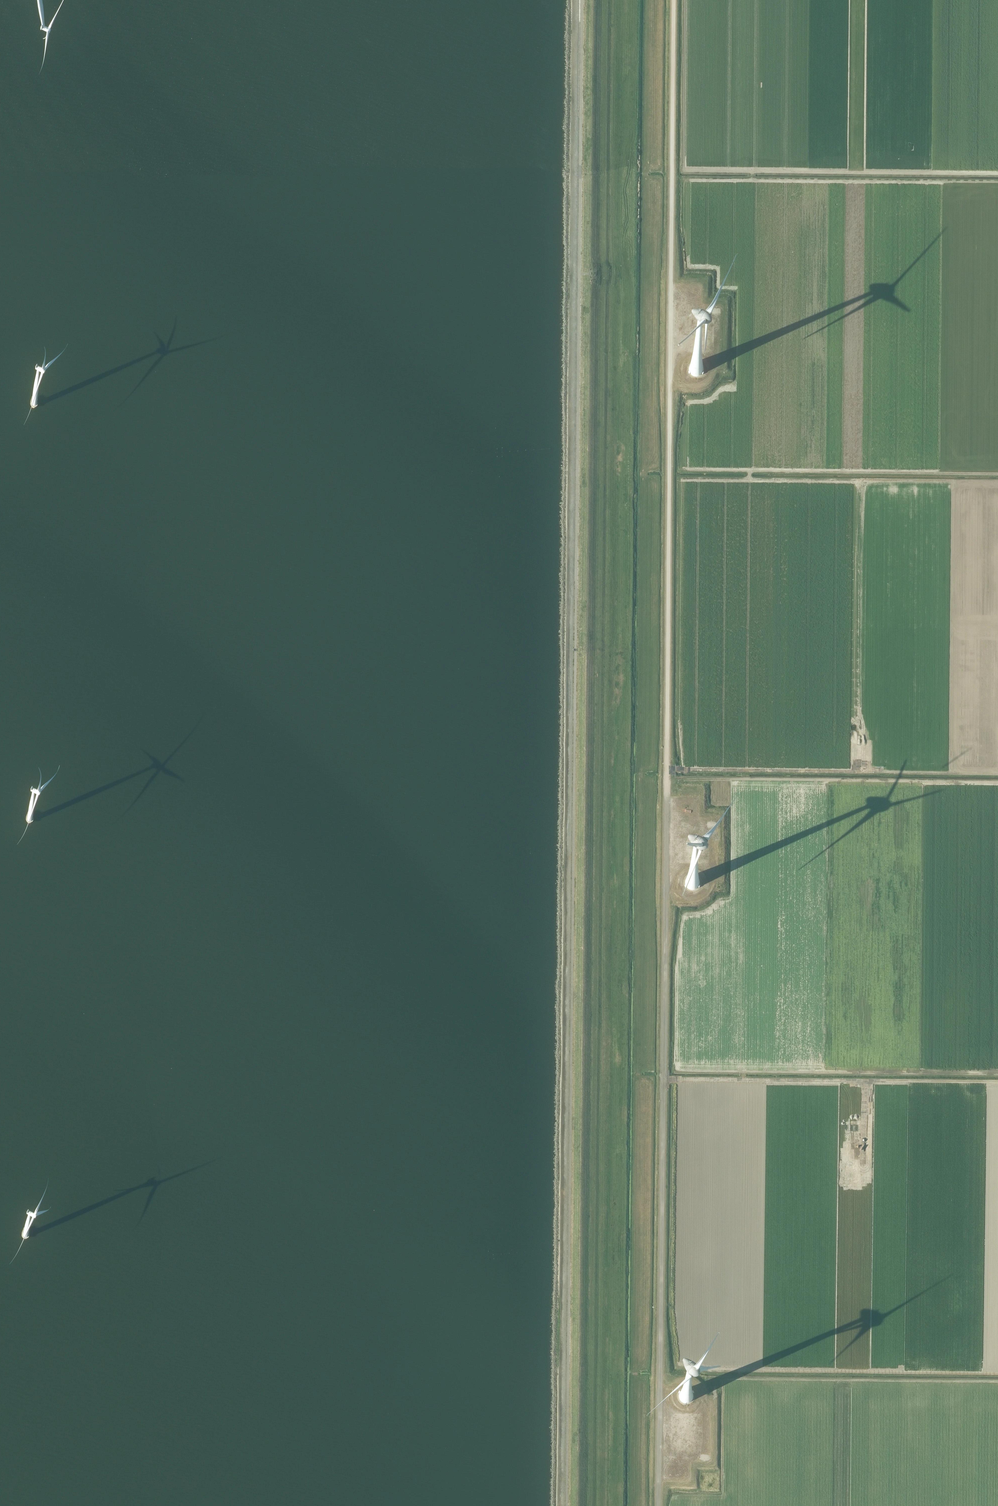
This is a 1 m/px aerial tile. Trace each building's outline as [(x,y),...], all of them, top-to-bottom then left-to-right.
[(688,367),(688,369),(688,371),(689,373),(691,375),(693,377),(695,377),(697,377),(699,377),(701,375),(703,373),(704,371),(704,369),(704,367),(703,365),(701,363),(699,362),(697,361),(695,361),(693,362),(691,363),(689,365),(688,367)] [(684,880),(684,883),(684,885),(685,887),(687,889),(689,890),(691,891),(693,891),(696,890),(698,889),(699,887),(700,885),(700,883),(700,880),(699,878),(698,876),(696,875),(693,874),(691,874),(689,875),(687,876),(685,878),(684,880)] [(678,1394),(678,1396),(678,1398),(679,1400),(681,1402),(683,1403),(685,1404),(687,1404),(689,1403),(691,1402),(693,1400),(694,1398),(694,1396),(694,1394),(693,1392),(691,1390),(689,1388),(687,1388),(685,1388),(683,1388),(681,1390),(679,1392),(678,1394)]
